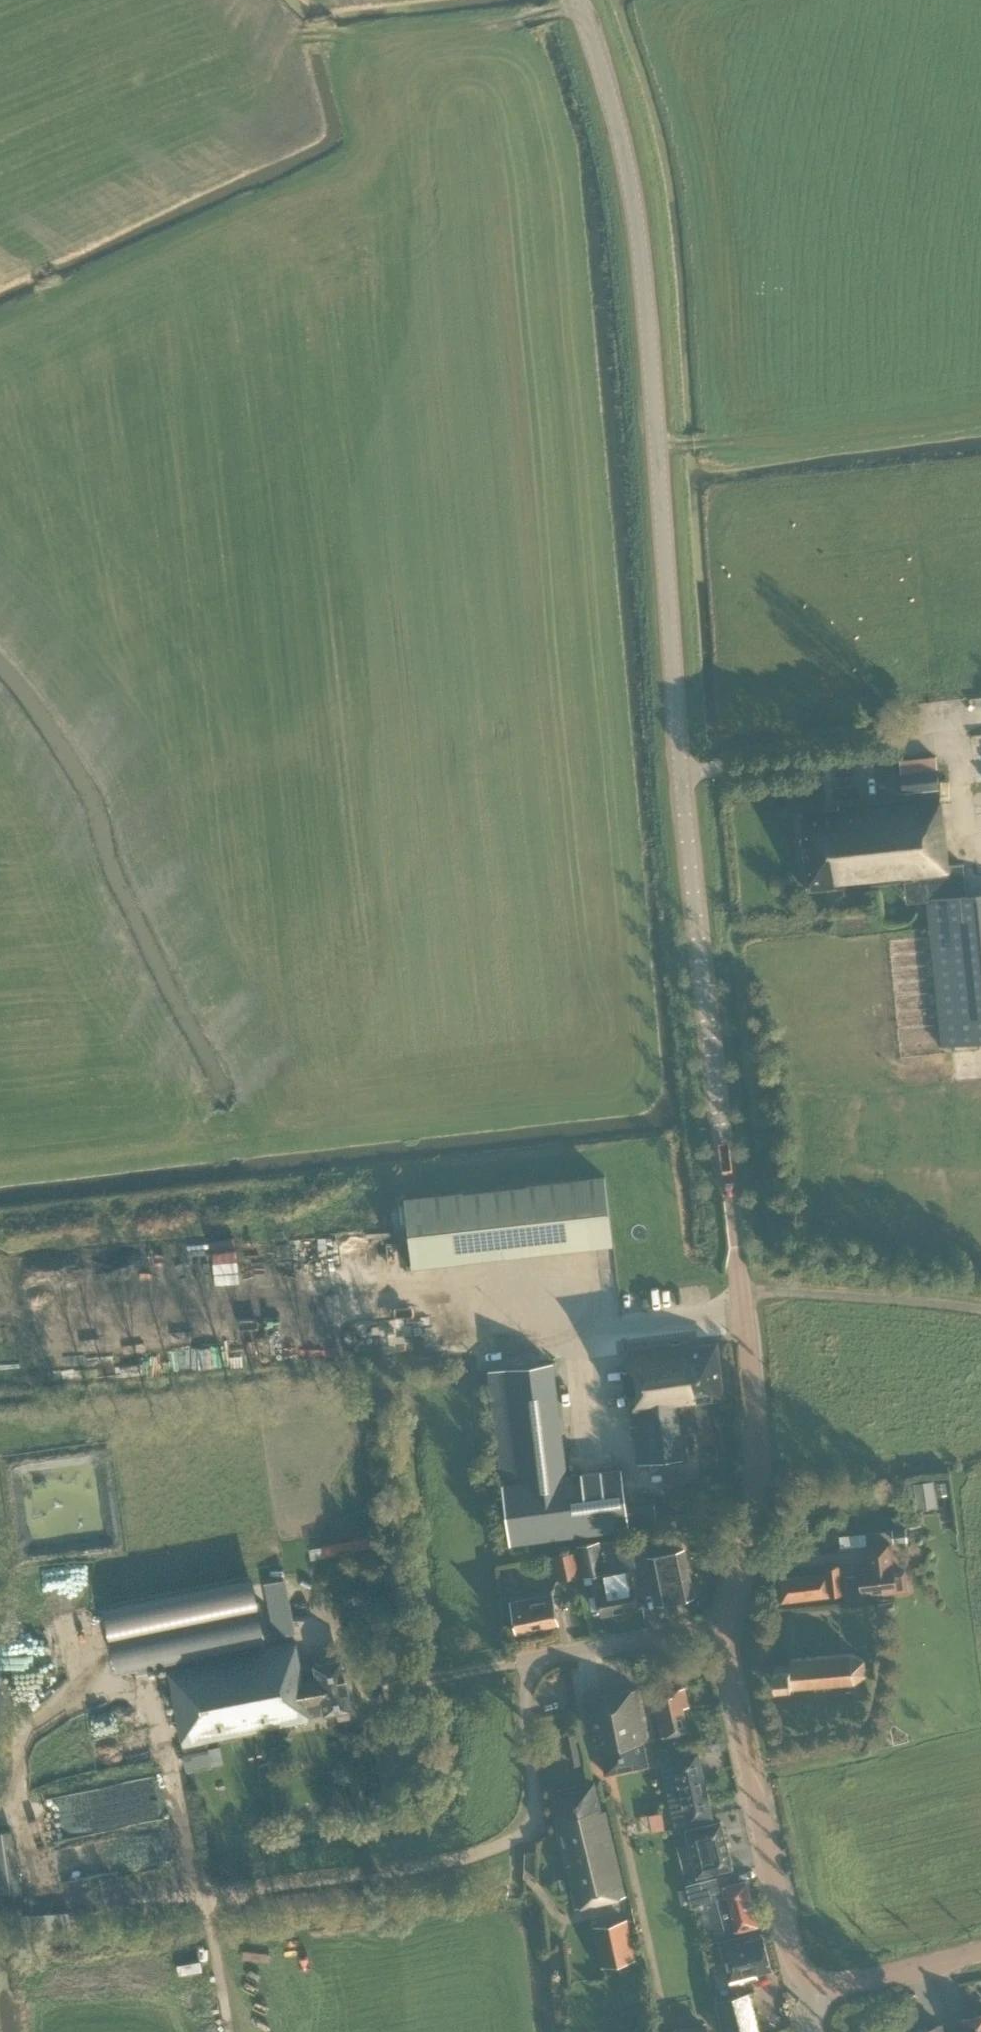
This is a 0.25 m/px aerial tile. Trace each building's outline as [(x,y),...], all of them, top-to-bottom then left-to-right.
[(902,791),(939,788),(935,756),(899,760),(902,791)] [(858,796),(857,785),(836,787),(837,798),(838,798),(838,807),(838,809),(821,811),(821,808),(800,810),(803,838),(802,838),(805,863),(806,863),(809,890),(830,888),(829,884),(834,884),(834,888),(914,879),(916,901),(927,900),(941,1045),(980,1041),(980,893),(966,895),(963,867),(947,869),(940,796),(859,805),(858,796)] [(412,1256),(616,1240),(610,1170),(407,1186),(412,1256)] [(690,1345),(689,1342),(627,1350),(641,1462),(692,1457),(689,1428),(680,1429),(679,1420),(697,1418),(698,1426),(711,1424),(708,1400),(725,1398),(718,1342),(690,1345)] [(568,1475),(554,1362),(489,1370),(511,1543),(658,1524),(656,1504),(628,1508),(623,1468),(568,1475)] [(917,1509),(937,1506),(933,1480),(913,1483),(917,1509)] [(891,1529),(892,1543),(907,1541),(906,1527),(891,1529)] [(869,1540),(869,1528),(843,1529),(843,1542),(869,1540)] [(658,1604),(693,1596),(681,1536),(662,1540),(665,1554),(648,1557),(658,1604)] [(583,1577),(606,1572),(600,1539),(576,1544),(583,1577)] [(622,1571),(631,1569),(647,1566),(643,1541),(632,1543),(633,1549),(618,1552),(622,1570),(622,1571)] [(893,1565),(891,1544),(869,1545),(871,1567),(860,1568),(861,1578),(858,1579),(857,1574),(845,1576),(848,1599),(861,1598),(860,1594),(883,1591),(883,1593),(907,1590),(905,1570),(894,1572),(894,1565),(893,1565)] [(558,1580),(580,1575),(574,1550),(553,1554),(558,1580)] [(782,1601),(842,1593),(839,1565),(826,1566),(827,1572),(778,1578),(782,1601)] [(622,1571),(622,1570),(612,1572),(612,1575),(601,1577),(603,1586),(598,1587),(603,1615),(638,1608),(631,1569),(622,1571)] [(315,1679),(302,1681),(293,1640),(195,1660),(194,1653),(261,1640),(248,1575),(100,1605),(114,1670),(164,1660),(165,1666),(185,1769),(222,1762),(219,1745),(206,1748),(204,1740),(307,1720),(307,1716),(349,1709),(339,1660),(312,1665),(315,1679)] [(267,1607),(288,1603),(283,1579),(262,1583),(267,1607)] [(516,1632),(558,1624),(552,1593),(510,1601),(516,1632)] [(363,1615),(384,1611),(381,1595),(360,1598),(363,1615)] [(878,1611),(894,1608),(893,1601),(877,1604),(878,1611)] [(854,1680),(865,1673),(864,1659),(852,1653),(800,1657),(790,1658),(791,1664),(776,1665),(777,1682),(792,1680),(792,1684),(854,1680)] [(661,1737),(687,1731),(683,1708),(689,1706),(685,1687),(652,1694),(661,1737)] [(649,1766),(644,1741),(649,1740),(639,1689),(586,1699),(596,1751),(601,1750),(605,1774),(649,1766)] [(573,1765),(583,1763),(577,1734),(567,1736),(573,1765)] [(693,1752),(692,1746),(670,1750),(670,1753),(660,1755),(674,1823),(712,1815),(698,1751),(693,1752)] [(600,1811),(593,1781),(555,1790),(560,1814),(556,1815),(577,1906),(624,1895),(605,1810),(600,1811)] [(696,1877),(734,1868),(722,1819),(684,1828),(696,1877)] [(720,1885),(718,1874),(686,1882),(691,1903),(716,1897),(725,1931),(757,1924),(746,1879),(720,1885)] [(603,1965),(635,1958),(626,1919),(594,1926),(603,1965)] [(744,1940),(743,1936),(720,1941),(730,1984),(757,1978),(756,1972),(771,1969),(762,1936),(744,1940)] [(723,2031),(760,2031),(750,1992),(715,2001),(723,2031)] [(961,2020),(963,2031),(980,2031),(980,2015),(961,2020)] [(706,2023),(659,2031),(707,2031),(706,2023)] [(941,2024),(918,2029),(918,2031),(943,2031),(941,2024)]
